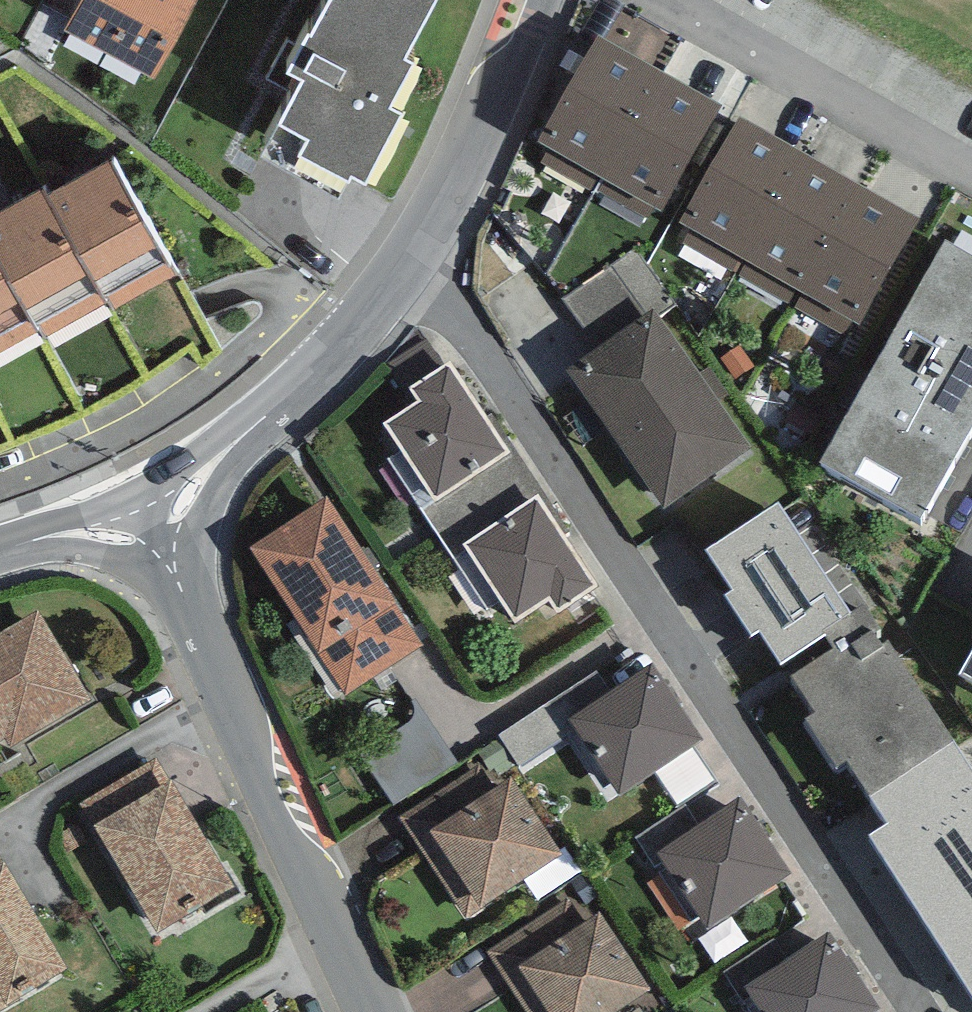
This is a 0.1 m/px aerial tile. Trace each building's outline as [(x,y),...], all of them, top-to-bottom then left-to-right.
[(64,23),(153,70),(190,0),(76,0),(64,23)] [(311,21),(308,19),(287,59),(302,67),(261,143),(340,184),(352,162),(365,169),(402,100),(390,93),(413,50),(404,45),(429,0),(322,0),(311,21)] [(599,183),(657,78),(598,45),(540,151),(599,183)] [(657,78),(599,183),(663,221),(723,114),(657,78)] [(678,231),(737,265),(798,158),(739,125),(678,231)] [(111,154),(46,191),(108,299),(113,307),(179,270),(111,154)] [(855,193),(798,158),(737,265),(794,297),(855,193)] [(0,206),(0,259),(40,329),(44,336),(108,299),(46,191),(42,182),(0,206)] [(920,229),(855,193),(794,297),(860,335),(920,229)] [(654,316),(656,320),(674,308),(636,252),(562,302),(598,354),(654,316)] [(820,475),(921,533),(971,443),(971,268),(947,253),(820,475)] [(40,329),(0,259),(0,352),(40,329)] [(598,354),(568,376),(665,515),(751,455),(656,320),(654,316),(598,354)] [(449,370),(410,395),(419,409),(384,432),(435,509),(508,460),(449,370)] [(327,505),(251,555),(347,699),(423,649),(327,505)] [(538,505),(466,552),(516,628),(551,606),(559,617),(596,593),(538,505)] [(779,514),(705,560),(731,603),(722,608),(749,652),(760,645),(778,673),(825,644),(837,663),(796,688),(820,727),(809,733),(836,777),(848,769),(869,804),(951,754),(866,617),(849,627),(779,514)] [(4,744),(10,755),(91,707),(37,616),(0,637),(0,746),(4,744)] [(960,688),(971,695),(971,667),(960,688)] [(615,694),(569,722),(572,726),(620,801),(703,747),(653,669),(615,694)] [(615,694),(599,670),(548,704),(566,731),(572,726),(569,722),(615,694)] [(171,787),(156,763),(78,809),(93,834),(171,787)] [(478,770),(399,821),(466,922),(479,914),(481,917),(563,863),(511,784),(495,795),(478,770)] [(171,787),(93,834),(156,943),(235,898),(171,787)] [(702,828),(687,804),(635,838),(653,865),(660,861),(657,857),(702,828)] [(702,828),(657,857),(660,861),(708,936),(791,882),(740,804),(702,828)] [(0,873),(0,1011),(5,1011),(67,976),(5,870),(0,873)] [(486,956),(524,1011),(629,1011),(650,998),(598,919),(582,930),(565,904),(486,956)] [(743,992),(747,998),(756,1011),(878,1011),(830,937),(788,963),(743,992)] [(788,963),(774,942),(722,976),(740,1003),(747,998),(743,992),(788,963)]
